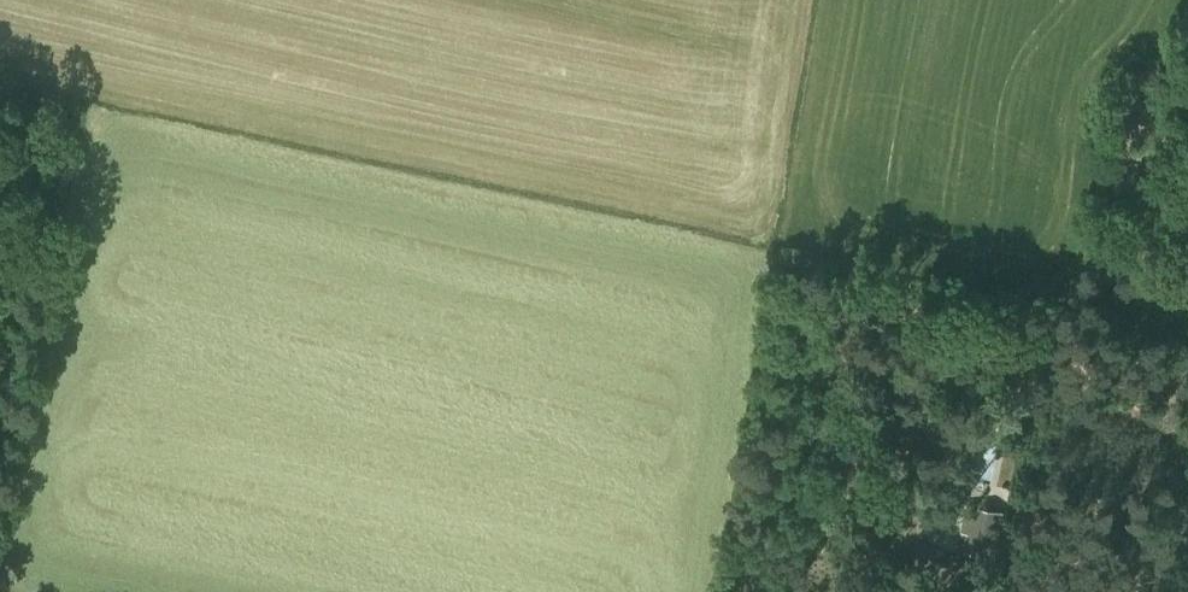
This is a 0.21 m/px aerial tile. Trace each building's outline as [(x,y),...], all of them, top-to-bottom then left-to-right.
[(985,542),(992,507),(966,502),(959,537),(985,542)]
